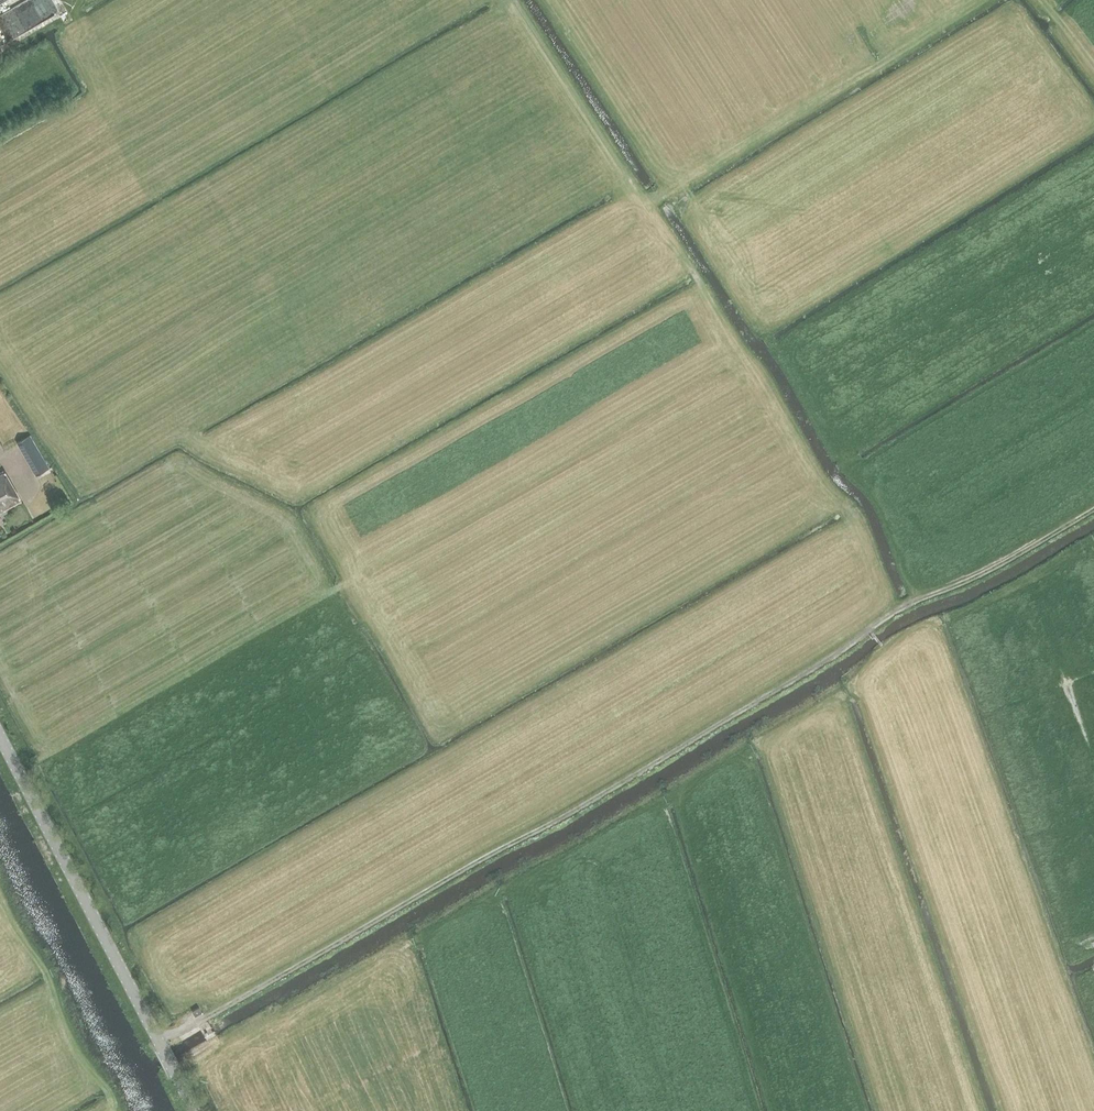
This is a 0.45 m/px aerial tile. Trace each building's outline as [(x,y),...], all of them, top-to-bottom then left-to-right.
[(30,434),(17,441),(37,475),(50,468),(30,434)] [(20,500),(5,471),(0,474),(0,512),(20,500)] [(199,1007),(192,1011),(195,1016),(201,1013),(199,1007)]
